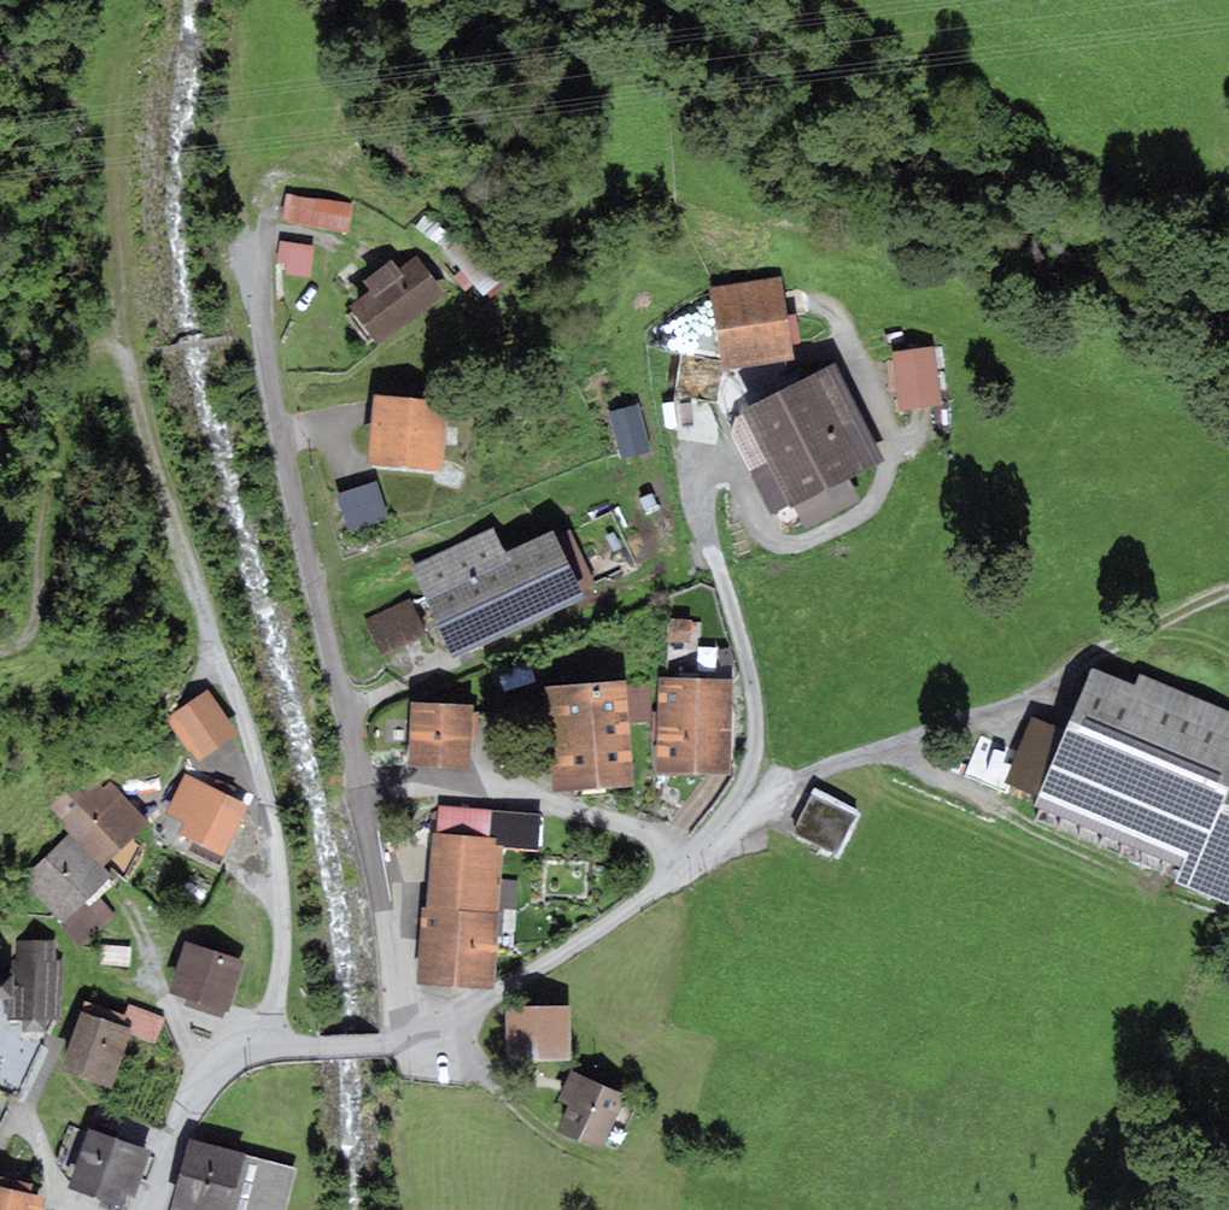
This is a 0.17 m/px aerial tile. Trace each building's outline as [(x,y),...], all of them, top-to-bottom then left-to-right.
[(352,204),(284,193),(280,221),(347,231),(352,204)] [(458,236),(426,213),(415,227),(443,248),(458,236)] [(466,229),(458,236),(443,248),(463,271),(455,278),(466,290),(474,283),(476,286),(484,295),(487,293),(492,298),(511,281),(466,229)] [(315,245),(280,241),(277,263),(287,264),(286,274),(311,277),(315,245)] [(369,291),(349,306),(379,346),(446,297),(417,256),(399,269),(392,260),(362,282),(369,291)] [(782,276),(710,287),(723,370),(795,358),(793,345),(802,344),(798,314),(788,316),(782,276)] [(933,346),(892,352),(901,410),(942,404),(933,346)] [(836,363),(741,410),(767,463),(748,472),(770,517),(794,505),(807,531),(862,503),(850,478),(885,461),(836,363)] [(447,401),(373,394),(366,465),(440,472),(447,401)] [(639,404),(608,412),(621,460),(651,452),(639,404)] [(389,518),(376,481),(335,495),(347,532),(389,518)] [(580,591),(555,536),(552,530),(504,552),(493,527),(410,566),(453,657),(583,597),(580,591)] [(555,536),(580,591),(596,584),(570,529),(555,536)] [(408,597),(364,618),(381,654),(425,634),(408,597)] [(1092,666),(1065,728),(1036,797),(1033,804),(1181,867),(1175,882),(1228,905),(1228,710),(1139,672),(1134,684),(1092,666)] [(732,680),(658,678),(655,772),(729,775),(732,680)] [(548,719),(628,712),(627,685),(626,679),(546,685),(548,719)] [(651,683),(627,685),(628,712),(629,723),(654,721),(651,683)] [(207,690),(165,718),(188,752),(191,750),(198,761),(238,735),(207,690)] [(473,705),(411,701),(408,765),(470,767),(473,705)] [(551,750),(631,743),(629,723),(628,712),(548,719),(551,750)] [(1009,786),(1036,797),(1065,728),(1034,715),(1018,754),(1005,784),(1009,786)] [(1005,784),(1018,754),(981,738),(965,775),(1007,792),(1009,786),(1005,784)] [(631,743),(551,750),(554,791),(634,785),(631,743)] [(224,856),(249,807),(185,775),(166,813),(185,822),(179,834),(224,856)] [(75,782),(49,807),(65,823),(62,826),(69,833),(102,867),(150,821),(110,780),(103,787),(98,781),(86,793),(75,782)] [(815,789),(793,831),(836,854),(859,811),(815,789)] [(438,805),(437,833),(496,837),(495,846),(502,846),(502,849),(540,851),(543,812),(438,805)] [(69,833),(20,880),(61,922),(84,902),(110,875),(102,867),(69,833)] [(426,908),(498,913),(502,849),(502,846),(495,846),(496,837),(437,833),(432,833),(426,908)] [(84,902),(61,922),(81,944),(115,914),(100,897),(89,907),(84,902)] [(416,984),(495,990),(500,913),(498,913),(426,908),(421,908),(416,984)] [(8,1019),(22,1019),(22,1030),(46,1031),(46,1018),(63,1019),(65,958),(56,958),(57,941),(16,939),(15,974),(0,974),(0,996),(8,996),(8,1019)] [(246,961),(186,942),(170,993),(187,998),(185,1006),(222,1018),(225,1010),(230,1011),(246,961)] [(131,947),(101,945),(100,965),(130,967),(131,947)] [(85,1000),(81,1011),(132,1029),(131,1034),(156,1042),(165,1017),(128,1004),(124,1014),(85,1000)] [(570,1006),(505,1007),(506,1062),(571,1061),(570,1006)] [(132,1029),(81,1011),(60,1070),(112,1088),(131,1034),(132,1029)] [(627,1095),(572,1070),(558,1100),(568,1104),(557,1129),(602,1150),(627,1095)] [(151,1150),(87,1129),(68,1187),(123,1206),(127,1195),(135,1198),(151,1150)] [(189,1137),(170,1209),(173,1209),(286,1209),(297,1168),(245,1154),(246,1152),(189,1137)] [(45,1197),(30,1193),(33,1183),(0,1175),(0,1209),(42,1209),(45,1197)]
